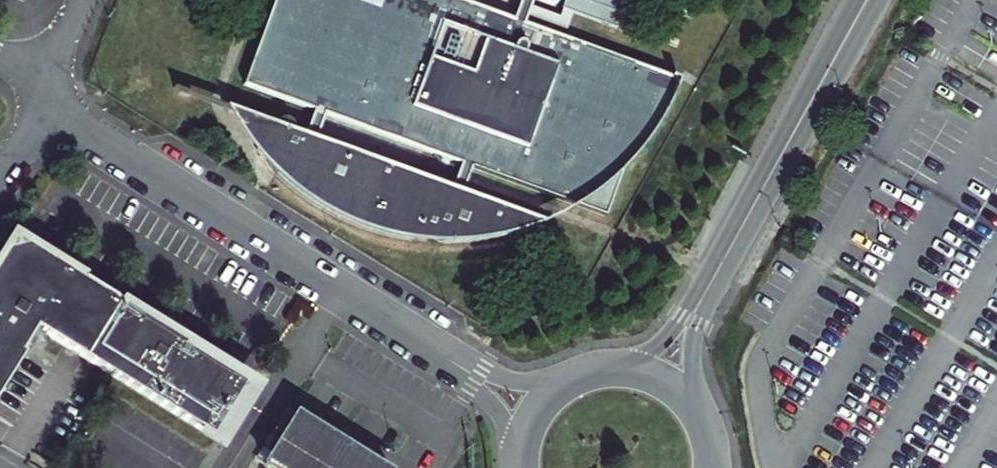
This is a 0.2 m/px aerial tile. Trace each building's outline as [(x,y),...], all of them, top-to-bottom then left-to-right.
[(242,84),(311,110),(302,135),(221,104),(224,112),(255,123),(256,134),(257,143),(260,153),(266,165),(272,173),(284,184),(297,194),(313,205),(330,215),(349,224),(369,232),(387,237),(398,239),(410,241),(413,232),(434,238),(432,244),(433,247),(436,248),(440,248),(443,244),(465,243),(484,241),(501,237),(523,232),(543,224),(461,193),(469,168),(605,218),(622,171),(639,152),(652,135),(663,118),(673,98),(679,80),(523,22),(531,0),(520,0),(513,19),(461,0),(272,0),(242,84)] [(261,162),(272,173),(266,165),(260,153),(257,143),(256,134),(255,123),(224,112),(229,120),(235,129),(242,138),(248,147),(255,155),(261,162)] [(422,243),(432,244),(434,238),(413,232),(410,241),(422,243)] [(119,301),(24,242),(22,243),(4,248),(0,254),(0,255),(6,259),(0,268),(0,388),(23,351),(20,349),(35,326),(85,357),(119,301)] [(119,301),(85,357),(215,437),(247,385),(181,344),(183,341),(119,301)] [(294,416),(263,466),(266,467),(378,467),(294,416)]
